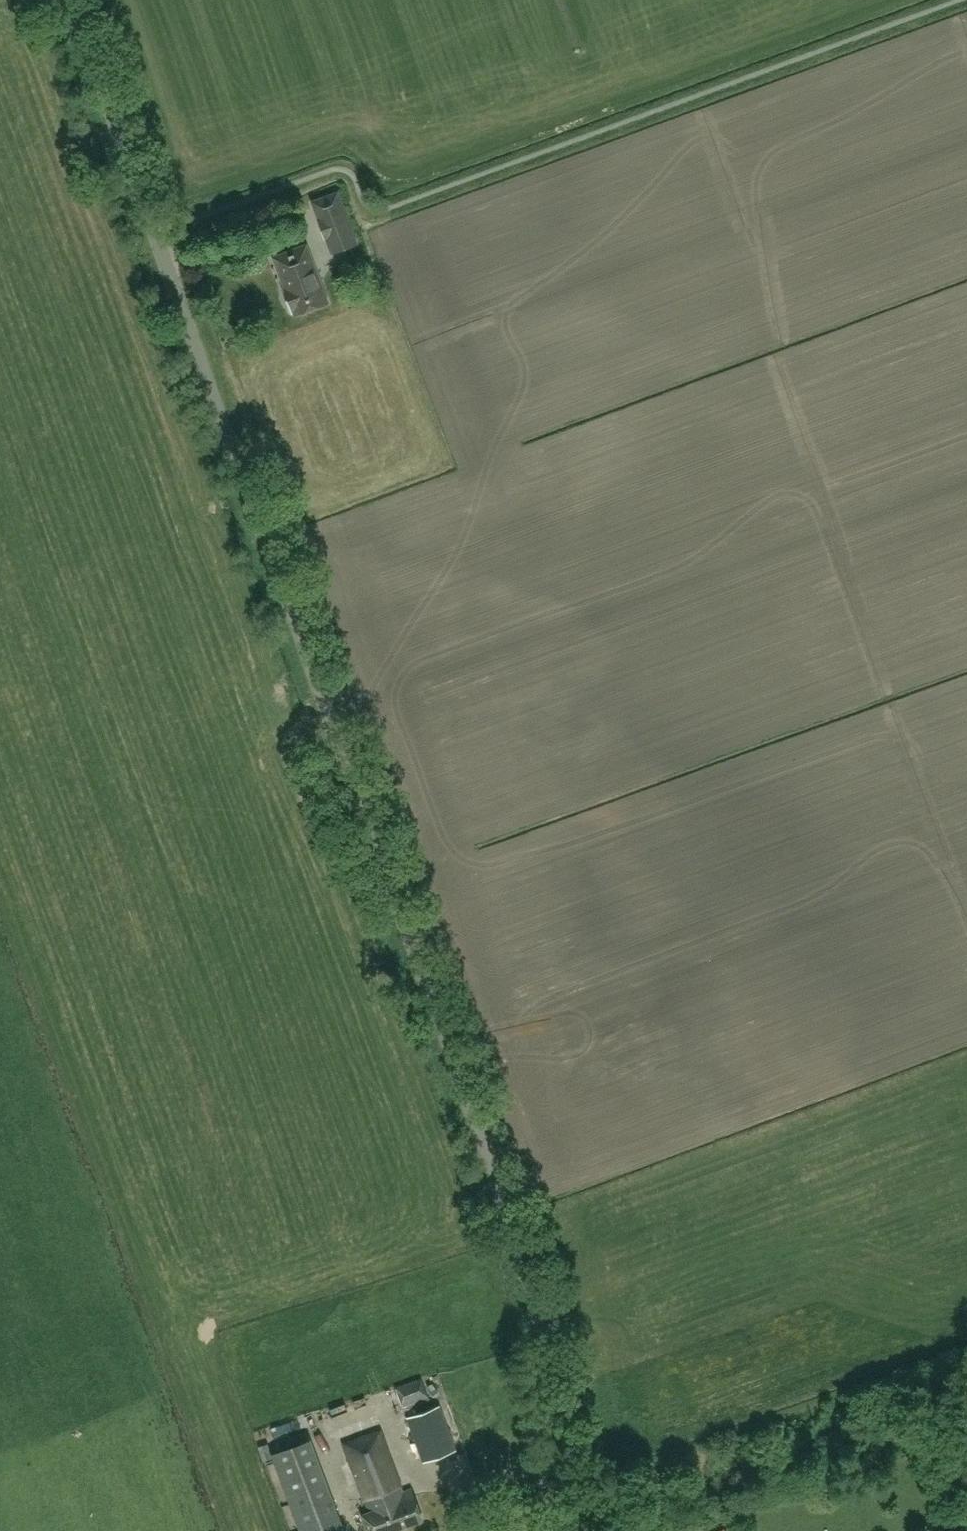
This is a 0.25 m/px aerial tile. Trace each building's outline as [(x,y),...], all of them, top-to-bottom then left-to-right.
[(356,243),(339,198),(337,193),(313,202),(320,222),(318,222),(323,237),(325,236),(331,252),(356,243)] [(308,244),(276,256),(287,287),(283,289),(291,311),(294,309),(296,314),(328,302),(308,244)] [(402,1407),(428,1397),(422,1377),(394,1387),(402,1407)] [(407,1417),(424,1462),(456,1450),(439,1405),(407,1417)] [(343,1442),(368,1512),(361,1514),(367,1530),(386,1530),(421,1518),(410,1488),(402,1491),(379,1429),(343,1442)] [(272,1453),(300,1530),(343,1530),(310,1439),(272,1453)]
